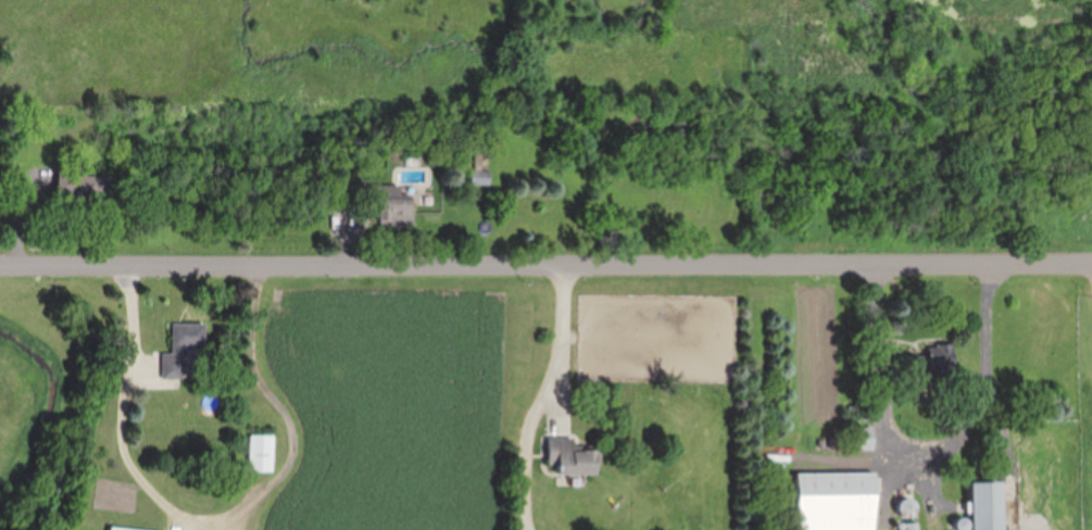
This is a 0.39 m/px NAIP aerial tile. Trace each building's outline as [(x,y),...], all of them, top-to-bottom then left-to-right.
[(472,185),(491,185),(491,171),(472,171),(472,185)] [(413,223),(413,194),(401,194),(401,187),(378,187),(378,195),(366,195),(367,208),(379,208),(379,223),(413,223)] [(184,347),(206,347),(206,324),(172,324),(172,355),(163,355),(163,380),(184,380),(184,347)] [(929,353),(897,354),(897,376),(931,375),(931,382),(955,382),(954,345),(929,346),(929,353)] [(274,472),(274,436),(250,436),(250,472),(274,472)] [(549,439),(549,466),(559,466),(559,476),(596,476),(596,452),(574,452),(574,439),(549,439)] [(876,474),(797,474),(797,529),(876,529),(876,474)] [(971,483),(971,529),(1002,529),(1002,483),(971,483)]
